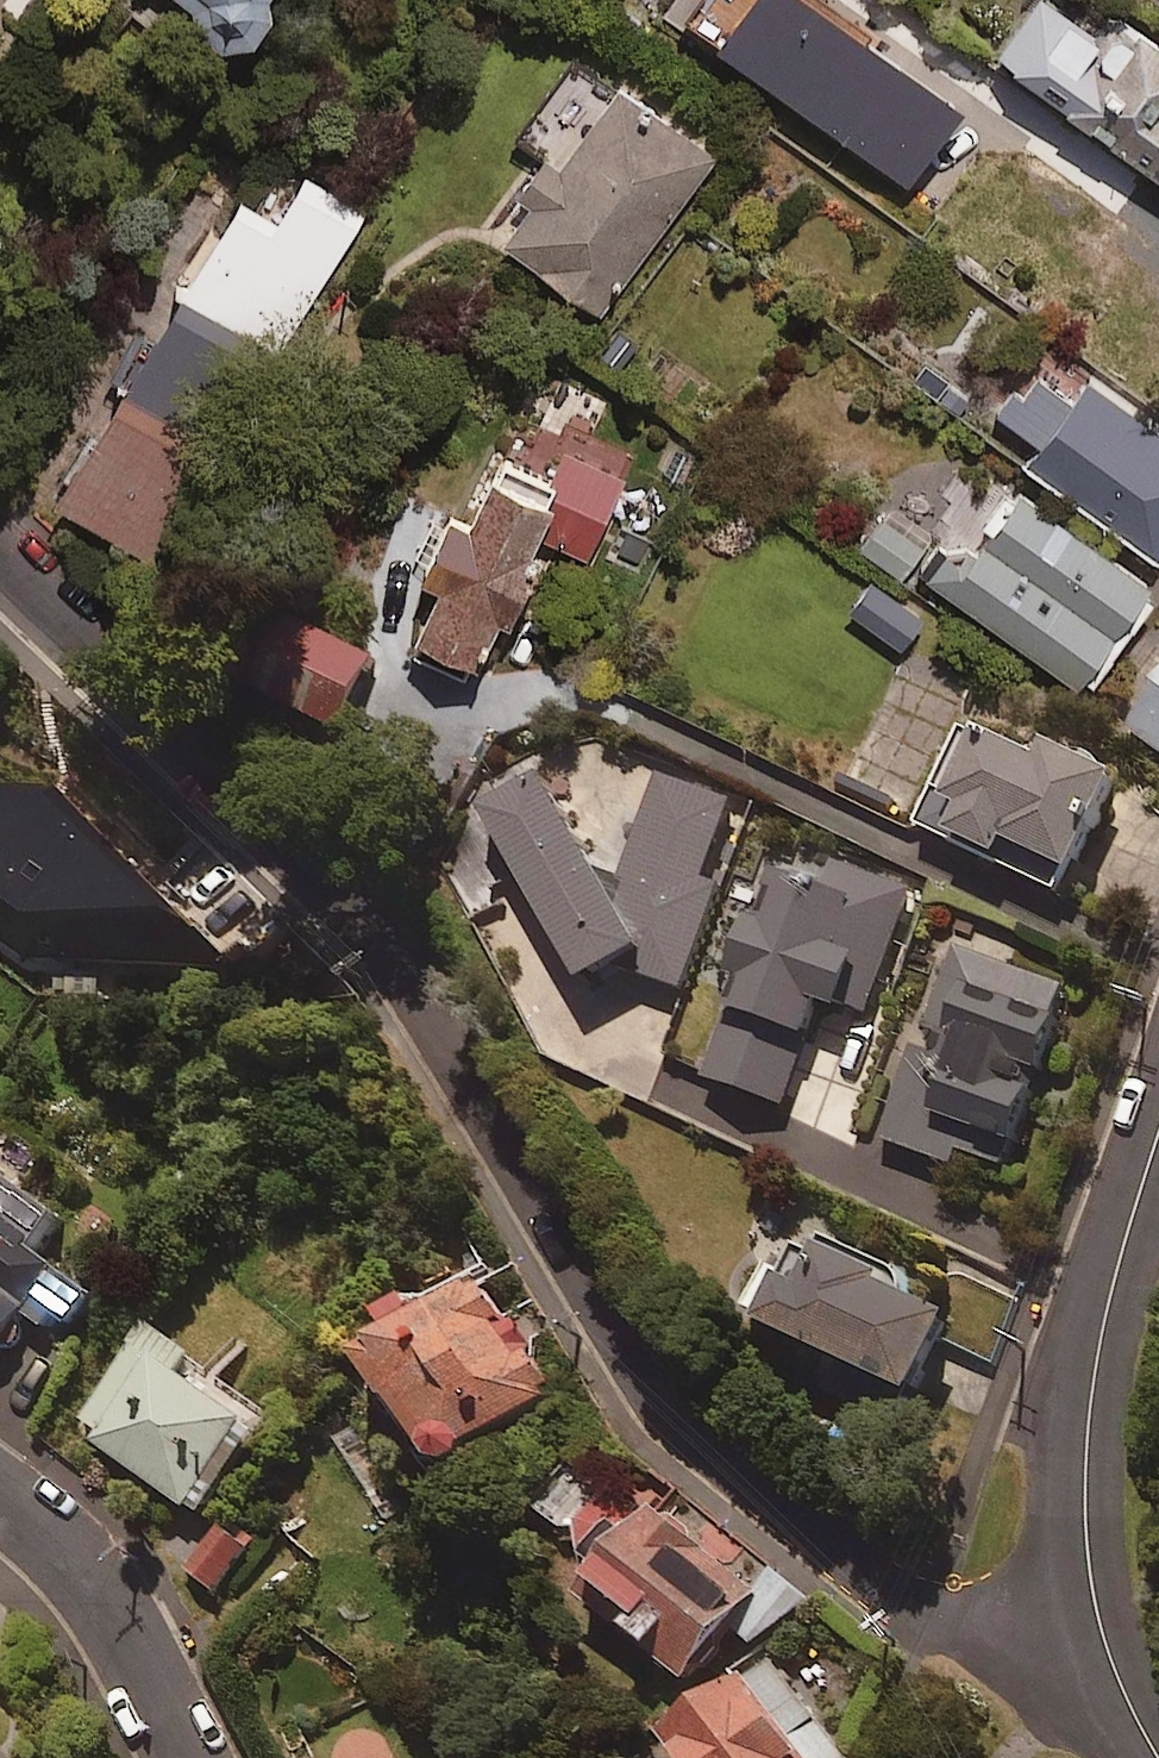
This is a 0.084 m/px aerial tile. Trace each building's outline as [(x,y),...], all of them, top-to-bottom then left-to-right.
[(290,0),(179,0),(207,20),(210,42),(236,62),(271,57),(287,34),(283,9),(290,0)] [(1087,0),(1022,0),(993,39),(1158,163),(1158,33),(1115,0),(1099,0),(1095,6),(1087,0)] [(715,144),(609,67),(493,227),(598,304),(715,144)] [(367,226),(314,194),(289,235),(249,211),(68,515),(161,571),(367,226)] [(1027,359),(994,402),(1031,431),(1021,444),(1154,547),(1158,541),(1158,424),(1079,362),(1061,386),(1027,359)] [(566,439),(550,475),(486,448),(464,497),(442,488),(414,552),(436,562),(404,637),(474,667),(534,527),(585,549),(622,463),(566,439)] [(1156,574),(998,472),(958,535),(943,526),(918,564),(1091,676),(1156,574)] [(932,529),(891,498),(860,541),(901,571),(932,529)] [(920,606),(864,569),(844,599),(900,635),(920,606)] [(373,656),(285,614),(252,683),(340,725),(373,656)] [(1123,724),(1158,748),(1158,669),(1123,724)] [(972,712),(918,818),(991,855),(1006,826),(1070,859),(1117,767),(1046,731),(1038,746),(972,712)] [(525,874),(583,975),(643,941),(654,962),(638,970),(687,989),(727,886),(701,876),(731,796),(661,769),(635,836),(596,866),(536,759),(499,780),(472,814),(490,844),(447,869),(476,919),(505,902),(498,890),(525,874)] [(911,886),(830,858),(823,880),(770,863),(699,1070),(784,1099),(819,995),(868,1012),(911,886)] [(1071,987),(952,947),(888,1141),(958,1164),(962,1151),(1011,1167),(1071,987)] [(59,1205),(0,1163),(0,1339),(26,1303),(63,1329),(95,1284),(34,1240),(59,1205)] [(750,1307),(835,1350),(817,1386),(874,1415),(892,1379),(911,1388),(952,1306),(816,1238),(797,1277),(771,1264),(750,1307)] [(382,1311),(392,1328),(367,1343),(439,1463),(555,1393),(483,1274),(427,1307),(417,1290),(382,1311)] [(193,1346),(149,1317),(78,1422),(202,1506),(262,1417),(181,1363),(193,1346)] [(772,1563),(763,1575),(704,1526),(698,1533),(636,1482),(617,1505),(574,1469),(541,1508),(573,1534),(560,1549),(585,1570),(572,1586),(679,1675),(703,1646),(721,1661),(810,1596),(772,1563)] [(252,1540),(223,1518),(188,1564),(217,1586),(252,1540)] [(769,1658),(664,1738),(679,1757),(845,1757),(769,1658)]
